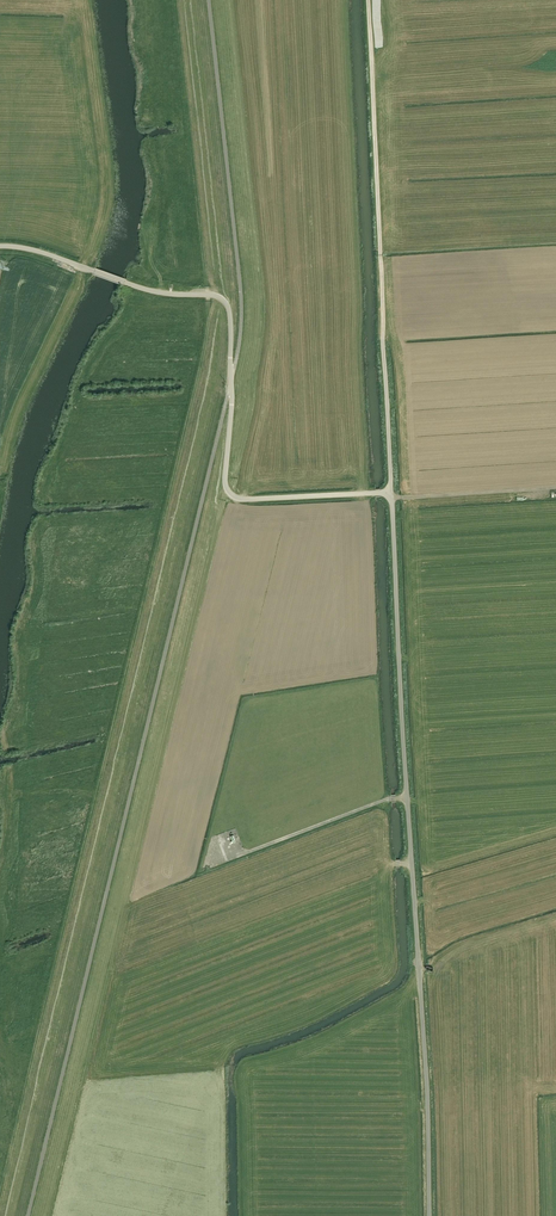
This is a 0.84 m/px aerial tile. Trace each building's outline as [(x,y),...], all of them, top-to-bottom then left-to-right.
[(446,309),(454,308),(452,293),(444,294),(446,309)] [(528,950),(519,950),(520,981),(529,980),(528,950)] [(474,991),(483,991),(483,982),(474,982),(474,991)] [(498,1042),(524,1042),(524,1032),(498,1032),(498,1042)] [(465,1037),(447,1037),(447,1047),(465,1046),(465,1037)] [(446,1088),(447,1100),(455,1100),(455,1105),(463,1105),(463,1088),(446,1088)]
